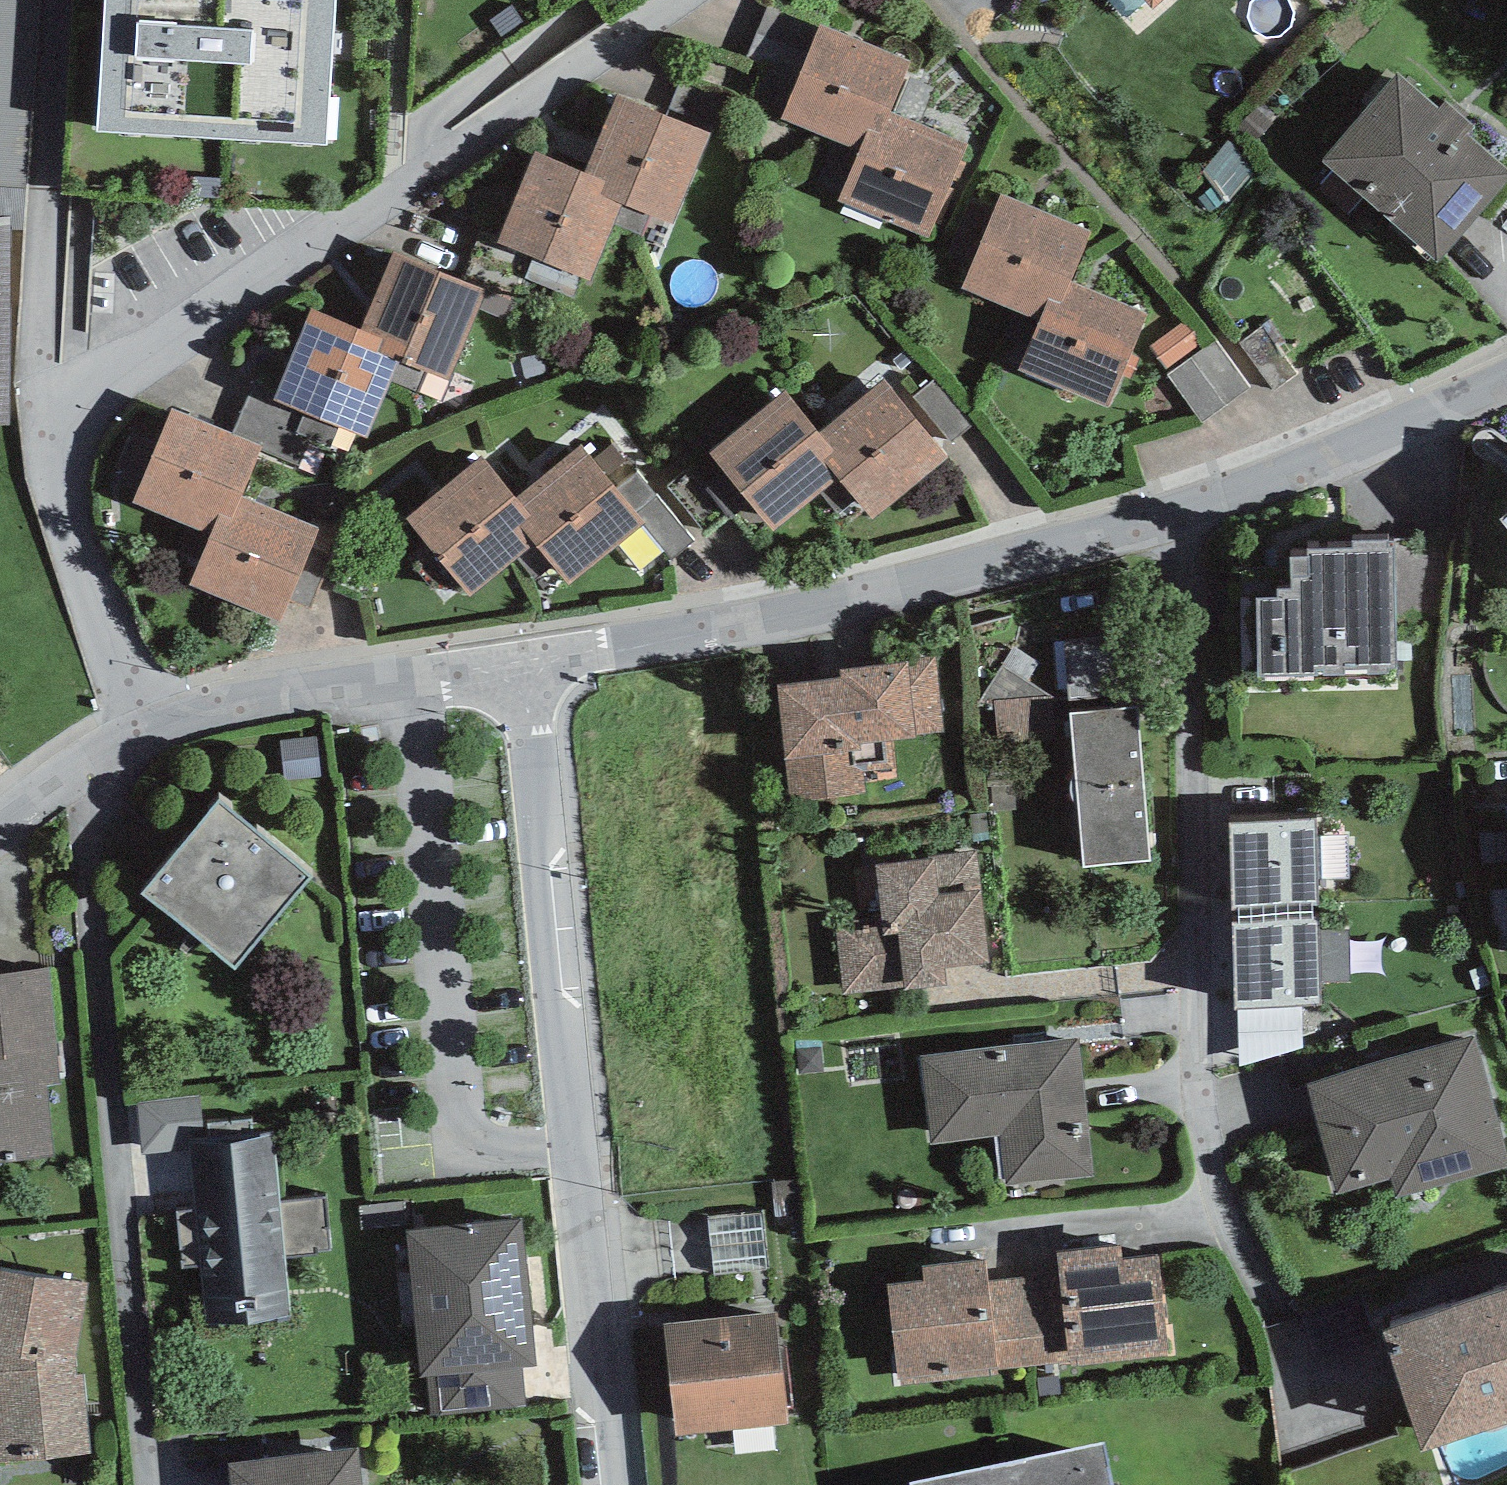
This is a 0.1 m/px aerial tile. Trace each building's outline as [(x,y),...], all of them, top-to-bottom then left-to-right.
[(27,189),(42,0),(0,0),(0,187),(27,189)] [(96,131),(327,145),(336,0),(104,0),(96,131)] [(910,58),(824,28),(792,117),(863,143),(839,210),(937,245),(972,146),(889,116),(910,58)] [(1401,82),(1331,166),(1447,263),(1506,192),(1506,170),(1401,82)] [(592,177),(536,156),(499,256),(587,289),(619,205),(667,223),(704,124),(623,94),(592,177)] [(1100,242),(1006,201),(970,283),(1055,320),(1031,375),(1105,407),(1144,317),(1080,289),(1100,242)] [(334,315),(367,328),(395,262),(362,248),(334,315)] [(372,341),(313,318),(277,410),(373,448),(402,373),(452,393),(492,292),(404,258),(372,341)] [(1171,376),(1209,434),(1260,400),(1222,342),(1171,376)] [(949,462),(889,383),(826,431),(795,391),(711,454),(773,535),(846,480),(875,518),(949,462)] [(262,442),(166,406),(129,505),(196,531),(180,574),(292,616),(325,529),(240,498),(262,442)] [(657,514),(597,443),(523,506),(485,461),(411,523),(471,594),(534,542),(571,585),(657,514)] [(1394,547),(1258,552),(1262,675),(1398,670),(1394,547)] [(934,669),(771,685),(783,813),(862,805),(856,747),(941,740),(934,669)] [(1141,711),(1071,719),(1088,876),(1158,869),(1141,711)] [(319,871),(220,798),(145,901),(245,973),(319,871)] [(1314,820),(1226,823),(1231,1007),(1319,1004),(1314,820)] [(993,851),(884,861),(891,934),(844,939),(850,999),(1006,984),(993,851)] [(0,990),(0,1204),(69,1198),(50,986),(0,990)] [(1468,1039),(1310,1085),(1347,1213),(1506,1167),(1468,1039)] [(1084,1046),(923,1070),(935,1153),(996,1145),(1004,1202),(1104,1187),(1084,1046)] [(273,1141),(192,1149),(208,1313),(289,1305),(273,1141)] [(528,1228),(409,1238),(421,1375),(540,1364),(528,1228)] [(1153,1257),(893,1283),(904,1396),(1165,1370),(1153,1257)] [(0,1268),(0,1465),(93,1454),(82,1366),(98,1288),(0,1268)] [(1394,1313),(1446,1445),(1506,1420),(1506,1268),(1394,1313)] [(777,1312),(664,1325),(676,1436),(790,1424),(777,1312)] [(231,1468),(232,1484),(365,1484),(362,1455),(231,1468)] [(1038,1484),(1116,1484),(1113,1470),(1038,1484)]
